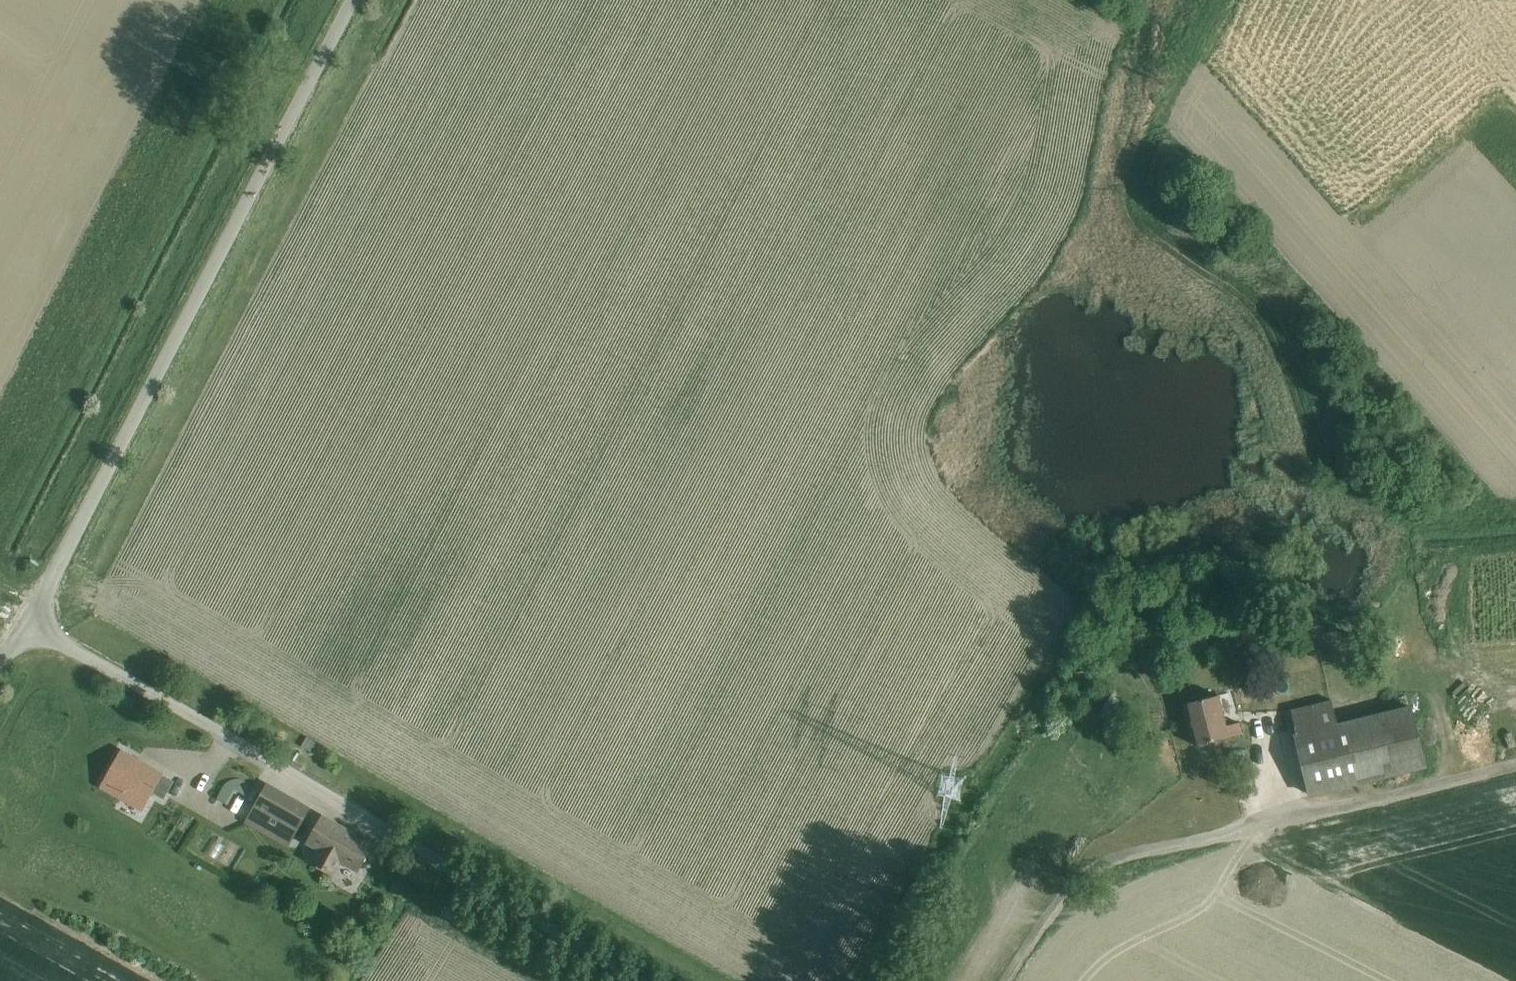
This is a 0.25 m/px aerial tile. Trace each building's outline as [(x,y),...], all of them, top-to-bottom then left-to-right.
[(1194,745),(1242,733),(1239,722),(1226,726),(1218,695),(1184,703),(1194,745)] [(1311,795),(1423,768),(1408,706),(1337,723),(1331,700),(1291,710),(1311,795)] [(130,756),(120,772),(142,785),(151,769),(130,756)] [(244,781),(237,793),(247,798),(254,786),(244,781)] [(266,788),(251,814),(246,823),(287,845),(307,811),(266,788)] [(359,866),(370,847),(321,819),(310,838),(323,845),(314,861),(333,872),(342,856),(359,866)]
